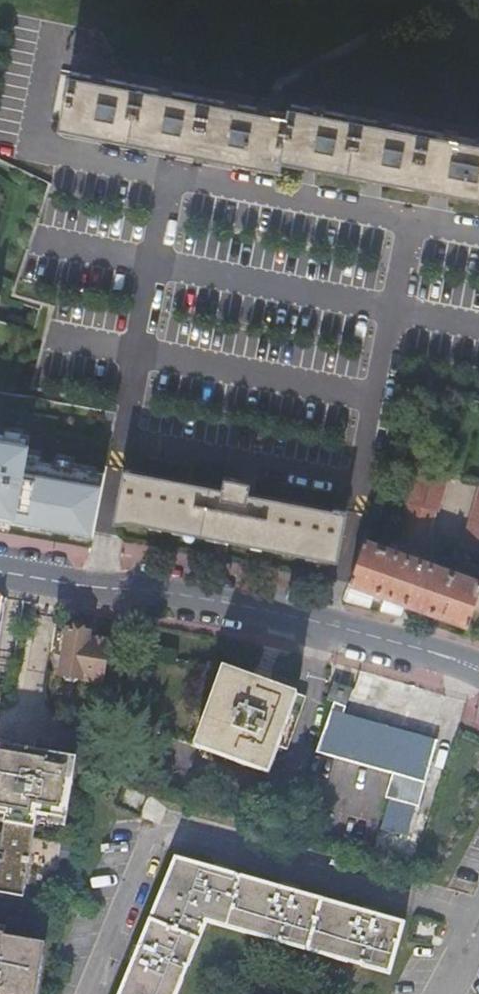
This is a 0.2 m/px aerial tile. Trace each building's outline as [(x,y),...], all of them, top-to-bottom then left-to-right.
[(280,165),(282,156),(478,196),(478,143),(290,105),(288,115),(72,71),(61,122),(280,165)] [(92,534),(102,478),(25,464),(30,437),(0,432),(0,517),(92,534)] [(438,511),(449,474),(420,465),(397,540),(422,555),(436,510),(438,511)] [(253,497),(255,484),(229,479),(226,492),(125,472),(115,522),(116,523),(117,518),(225,540),(333,561),(333,566),(335,566),(345,513),(335,511),(334,513),(253,497)] [(478,551),(478,494),(463,546),(478,551)] [(364,541),(349,584),(417,608),(425,611),(433,613),(469,626),(474,608),(478,593),(478,581),(364,541)] [(79,679),(105,683),(113,643),(89,639),(90,634),(69,631),(62,676),(66,677),(68,681),(75,682),(79,679)] [(113,643),(114,638),(90,634),(89,639),(113,643)] [(197,748),(202,750),(232,669),(226,667),(197,748)] [(232,669),(202,750),(270,776),(281,749),(288,751),(307,698),(232,669)] [(333,685),(327,701),(346,709),(352,690),(333,685)] [(344,717),(346,709),(329,705),(316,753),(350,763),(393,775),(385,800),(419,809),(437,743),(380,728),(362,722),(344,717)] [(0,743),(0,823),(3,824),(0,844),(0,892),(29,897),(40,823),(51,825),(53,816),(77,820),(86,757),(0,743)] [(403,920),(177,860),(134,962),(121,993),(180,993),(208,922),(385,974),(403,920)] [(0,929),(0,993),(46,993),(54,936),(0,929)]
